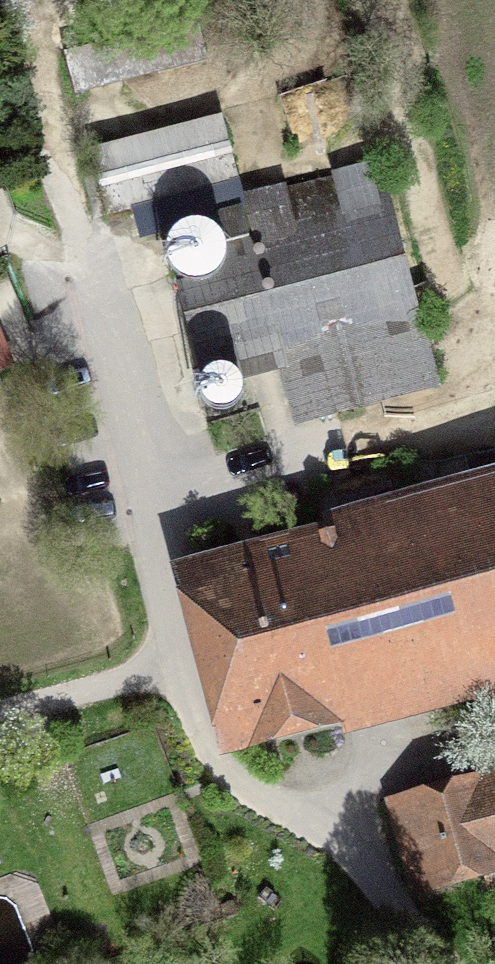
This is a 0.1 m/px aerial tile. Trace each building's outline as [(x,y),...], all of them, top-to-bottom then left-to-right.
[(200,18),(62,53),(73,97),(211,62),(200,18)] [(200,379),(276,359),(294,426),(440,388),(413,283),(424,280),(392,157),(243,196),(222,116),(87,151),(105,219),(131,213),(139,242),(162,236),(200,379)] [(15,369),(0,334),(0,375),(15,369)] [(212,418),(225,420),(237,415),(243,403),(241,390),(231,381),(219,379),(207,384),(201,396),(203,409),(212,418)] [(320,517),(323,530),(168,569),(212,743),(218,768),(232,764),(494,698),(494,473),(320,517)] [(474,773),(476,779),(385,802),(411,901),(479,884),(481,894),(494,890),(494,767),(474,773)]
